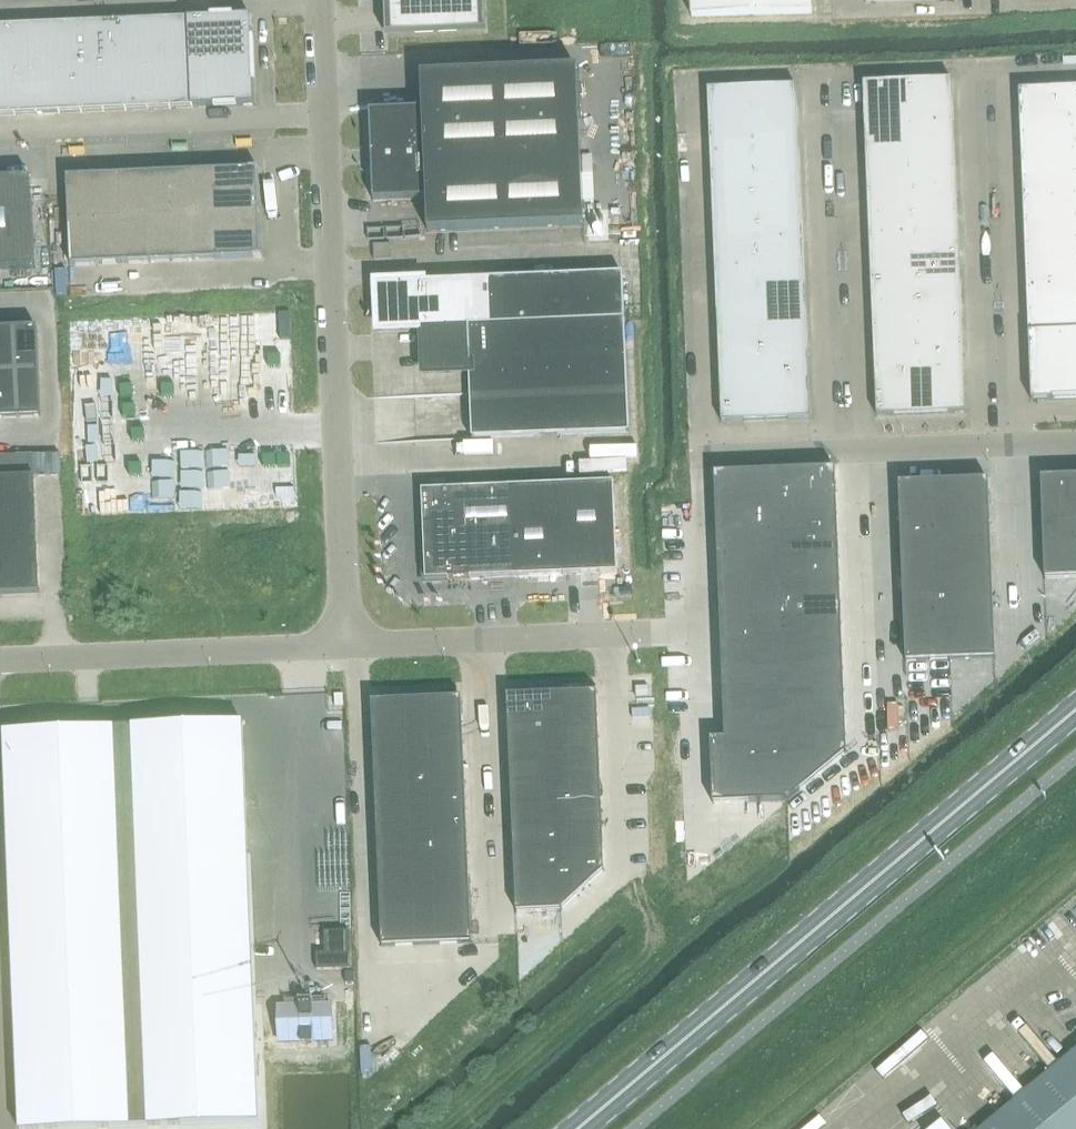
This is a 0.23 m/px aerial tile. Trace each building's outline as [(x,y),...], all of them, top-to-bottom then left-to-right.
[(486,29),(484,0),(386,0),(388,33),(486,29)] [(692,17),(813,14),(813,0),(692,0),(692,17)] [(252,16),(0,27),(0,115),(255,105),(252,16)] [(423,109),(370,111),(373,201),(427,199),(428,232),(584,225),(578,69),(422,75),(423,109)] [(966,412),(952,80),(864,83),(877,415),(966,412)] [(811,418),(803,219),(797,86),(709,90),(722,422),(811,418)] [(1021,134),(1032,400),(1075,398),(1075,88),(1019,90),(1021,134)] [(263,258),(259,168),(68,176),(72,265),(263,258)] [(0,179),(0,269),(35,267),(31,178),(0,179)] [(374,245),(375,260),(393,259),(392,245),(374,245)] [(470,372),(470,395),(472,439),(630,433),(623,273),(377,284),(379,331),(423,330),(425,374),(470,372)] [(253,478),(247,343),(215,345),(213,309),(72,315),(79,485),(253,478)] [(0,328),(0,418),(41,417),(38,326),(0,328)] [(836,468),(714,473),(718,583),(725,738),(710,739),(713,804),(788,801),(847,753),(842,624),(836,468)] [(1040,477),(1044,567),(1045,578),(1075,577),(1075,475),(1040,477)] [(0,478),(0,595),(40,593),(35,476),(0,478)] [(996,658),(989,491),(988,479),(946,481),(941,481),(899,483),(899,495),(902,572),(905,662),(996,658)] [(614,483),(422,491),(426,580),(617,572),(614,483)] [(597,692),(507,695),(512,807),(516,912),(562,910),(605,871),(601,781),(597,692)] [(460,697),(372,701),(382,945),(471,941),(460,697)] [(4,731),(11,932),(19,1128),(62,1128),(141,1126),(259,1121),(248,847),(243,722),(4,731)] [(985,1128),(1075,1128),(1075,1053),(985,1128)]
